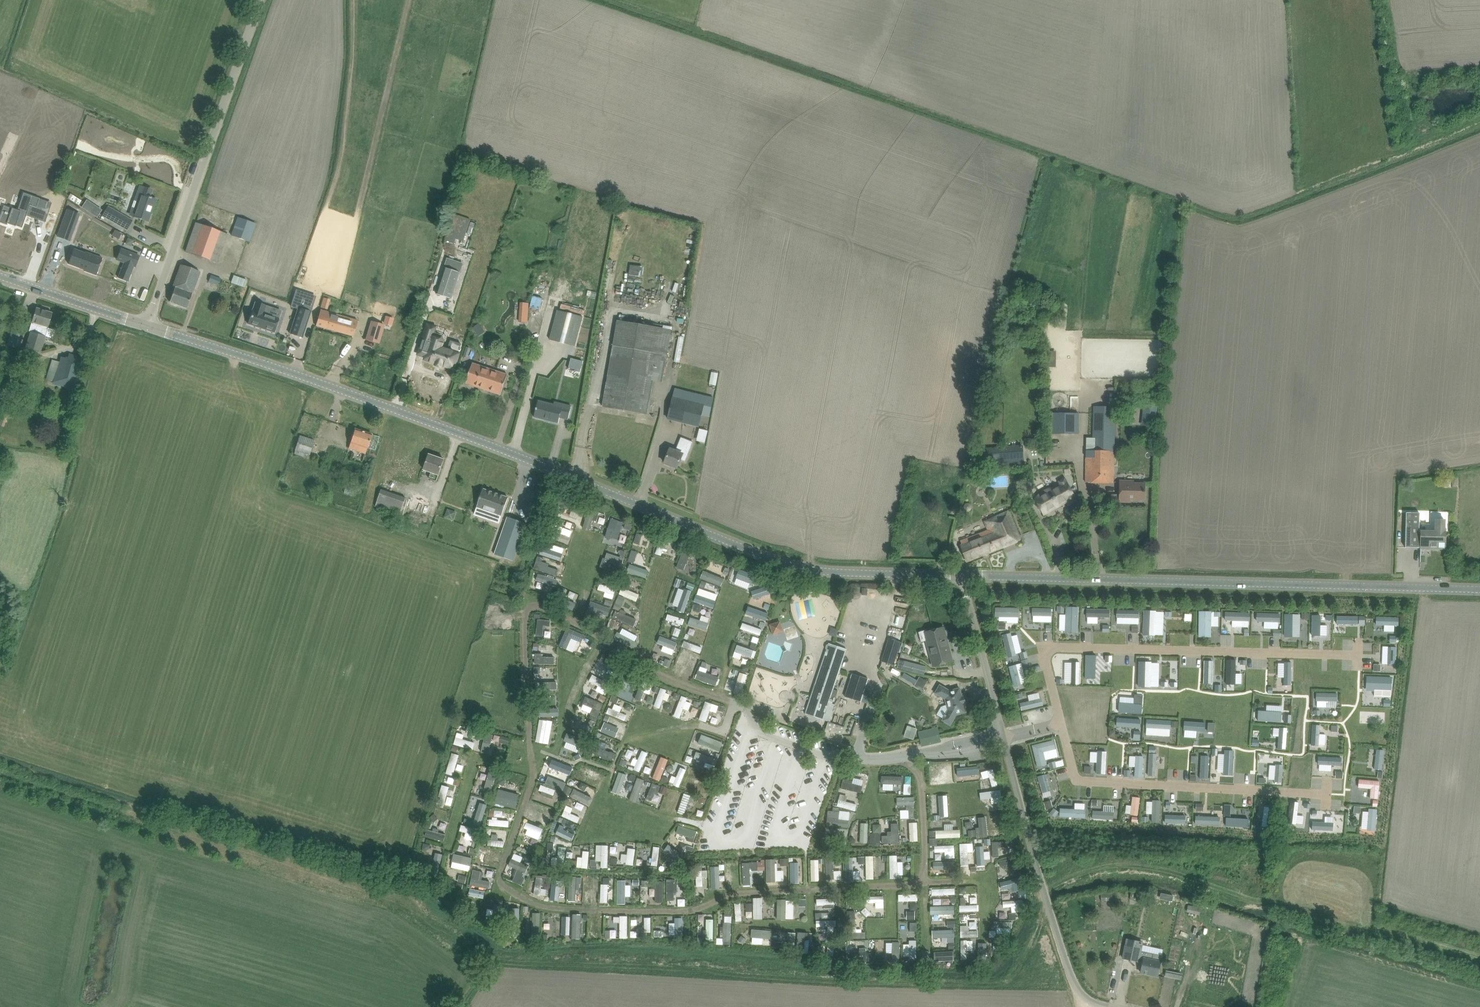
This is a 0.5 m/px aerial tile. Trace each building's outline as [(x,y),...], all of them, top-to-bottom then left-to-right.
[(151,197),(149,197),(152,190),(143,187),(141,193),(133,216),(138,218),(148,221),(152,208),(153,208),(156,200),(151,198),(151,197)] [(7,224),(8,223),(15,226),(16,227),(16,226),(22,228),(27,212),(28,210),(35,212),(40,198),(29,195),(23,193),(18,211),(12,209),(10,214),(2,211),(0,217),(0,223),(7,225),(7,224)] [(102,210),(87,200),(82,208),(97,218),(102,210)] [(108,206),(102,216),(127,230),(132,220),(108,206)] [(65,216),(77,220),(80,214),(67,210),(65,216)] [(454,215),(448,235),(456,238),(464,240),(470,220),(454,215)] [(249,242),(256,224),(238,217),(232,235),(249,242)] [(74,228),(62,223),(57,236),(70,241),(74,228)] [(228,234),(196,223),(186,252),(217,263),(228,234)] [(115,230),(113,235),(119,239),(121,234),(115,230)] [(74,249),(69,264),(85,270),(84,271),(96,275),(103,258),(85,252),(85,253),(74,249)] [(140,256),(121,249),(127,252),(123,262),(124,263),(118,278),(128,281),(134,266),(135,267),(140,256)] [(448,259),(437,294),(451,299),(463,263),(448,259)] [(187,308),(200,271),(181,265),(173,286),(175,287),(170,302),(187,308)] [(237,287),(239,278),(227,274),(224,283),(237,287)] [(219,285),(221,279),(211,275),(209,281),(219,285)] [(298,308),(290,334),(303,338),(312,312),(311,312),(315,299),(295,292),(291,306),(298,308)] [(526,294),(523,309),(533,310),(536,295),(526,294)] [(255,302),(248,324),(274,332),(281,311),(255,302)] [(28,350),(40,353),(52,313),(36,308),(29,331),(30,331),(25,348),(28,349),(28,350)] [(353,336),(356,326),(358,321),(320,310),(316,325),(353,336)] [(583,316),(558,310),(550,339),(575,346),(583,316)] [(603,406),(648,414),(654,380),(662,381),(672,329),(618,320),(603,406)] [(384,326),(374,322),(370,334),(367,333),(366,339),(379,343),(384,326)] [(13,326),(7,344),(17,348),(18,346),(20,346),(23,338),(20,337),(22,329),(13,326)] [(433,337),(426,359),(436,362),(436,364),(443,366),(444,365),(454,368),(455,365),(457,366),(459,361),(457,361),(459,354),(441,348),(444,341),(433,337)] [(75,389),(82,368),(85,359),(69,353),(68,359),(61,357),(60,362),(53,360),(46,379),(75,389)] [(501,394),(504,385),(508,374),(473,363),(466,383),(501,394)] [(717,385),(719,373),(712,372),(710,384),(717,385)] [(676,387),(670,408),(668,418),(699,426),(702,414),(710,416),(715,398),(676,387)] [(539,400),(537,407),(534,417),(545,419),(545,417),(559,421),(558,423),(559,423),(560,417),(568,419),(572,406),(555,402),(555,405),(539,400)] [(12,403),(6,401),(3,412),(8,414),(12,403)] [(1145,422),(1147,406),(1140,405),(1138,421),(1145,422)] [(1113,483),(1113,473),(1115,407),(1094,406),(1093,438),(1087,438),(1086,472),(1086,482),(1113,483)] [(1158,409),(1151,408),(1149,424),(1157,424),(1158,409)] [(1078,413),(1049,413),(1049,434),(1063,434),(1078,434),(1078,413)] [(367,448),(369,444),(372,434),(355,429),(352,438),(350,443),(349,448),(365,453),(367,448)] [(297,445),(295,450),(296,450),(305,453),(310,455),(311,450),(314,440),(300,435),(297,445)] [(678,468),(681,460),(686,462),(694,442),(682,437),(676,451),(670,449),(665,463),(678,468)] [(984,448),(985,468),(996,467),(1025,465),(1024,458),(1023,458),(1022,445),(984,448)] [(424,469),(432,472),(429,478),(437,481),(444,459),(429,454),(424,469)] [(1077,500),(1073,491),(1067,482),(1065,478),(1059,481),(1061,485),(1047,493),(1047,492),(1035,499),(1037,502),(1037,505),(1038,507),(1039,509),(1041,510),(1043,514),(1056,506),(1057,507),(1067,501),(1069,505),(1077,500)] [(1144,500),(1145,490),(1145,483),(1121,483),(1121,480),(1120,480),(1120,501),(1130,502),(1130,499),(1144,500)] [(400,515),(403,507),(406,498),(382,489),(376,506),(400,515)] [(484,489),(477,506),(502,515),(509,497),(484,489)] [(578,526),(589,529),(594,512),(583,508),(578,526)] [(1021,539),(1017,530),(1009,510),(985,521),(990,533),(971,541),(970,537),(961,541),(962,545),(961,545),(964,551),(967,561),(1021,539)] [(1445,549),(1446,539),(1446,532),(1445,532),(1445,520),(1436,520),(1436,532),(1420,531),(1420,513),(1407,512),(1405,547),(1420,547),(1420,548),(1445,549)] [(527,523),(508,517),(495,554),(514,561),(527,523)] [(620,542),(621,533),(616,532),(618,520),(604,517),(601,535),(613,538),(612,541),(620,542)] [(649,553),(656,555),(658,545),(663,547),(665,539),(654,536),(649,553)] [(539,538),(537,546),(543,548),(546,540),(539,538)] [(683,556),(688,558),(690,552),(679,547),(670,568),(677,571),(683,556)] [(632,551),(628,561),(634,563),(637,553),(632,551)] [(597,559),(594,565),(602,568),(604,561),(597,559)] [(691,572),(692,565),(686,564),(684,571),(691,572)] [(725,572),(722,580),(739,586),(741,578),(725,572)] [(701,580),(698,587),(704,589),(706,583),(701,580)] [(745,587),(757,590),(759,584),(747,580),(745,587)] [(594,581),(591,592),(608,597),(611,586),(594,581)] [(688,582),(686,588),(693,590),(695,585),(688,582)] [(617,585),(613,593),(630,602),(634,593),(617,585)] [(691,592),(688,600),(708,607),(711,599),(691,592)] [(751,592),(749,600),(761,603),(763,596),(751,592)] [(793,601),(797,618),(806,616),(803,599),(793,601)] [(743,607),(741,615),(760,619),(762,611),(743,607)] [(1027,608),(1027,621),(1046,621),(1046,607),(1027,608)] [(699,620),(701,613),(690,608),(687,616),(699,620)] [(893,624),(894,609),(886,609),(885,624),(893,624)] [(1193,635),(1212,636),(1213,614),(1208,614),(1208,609),(1193,609),(1193,635)] [(677,625),(679,616),(662,612),(660,620),(677,625)] [(1370,615),(1369,625),(1378,625),(1378,630),(1391,631),(1392,616),(1370,615)] [(544,635),(544,620),(531,620),(532,635),(544,635)] [(737,620),(734,628),(753,636),(757,628),(737,620)] [(784,632),(781,621),(770,624),(773,635),(784,632)] [(670,625),(667,633),(673,635),(676,627),(670,625)] [(831,634),(833,627),(825,625),(824,632),(831,634)] [(943,627),(927,632),(934,657),(931,658),(934,666),(952,661),(948,645),(947,645),(946,641),(947,640),(943,627)] [(569,652),(577,635),(561,628),(554,645),(569,652)] [(612,638),(631,645),(635,635),(616,628),(612,638)] [(882,661),(894,665),(901,642),(889,638),(882,661)] [(737,653),(747,658),(751,650),(733,642),(726,656),(734,660),(737,653)] [(830,722),(833,712),(836,705),(829,703),(830,699),(835,701),(838,691),(834,689),(845,657),(844,657),(847,649),(829,643),(829,644),(827,645),(826,647),(827,650),(805,713),(828,721),(830,722)] [(595,653),(581,684),(595,690),(609,659),(595,653)] [(1028,659),(1022,661),(1024,668),(1030,666),(1028,659)] [(1356,668),(1365,670),(1366,661),(1358,659),(1356,668)] [(1276,660),(1277,686),(1286,685),(1286,660),(1276,660)] [(1016,661),(1003,665),(1008,685),(1021,681),(1016,661)] [(700,682),(710,685),(716,666),(707,663),(700,682)] [(918,664),(916,672),(924,673),(926,666),(918,664)] [(740,685),(742,671),(724,668),(722,682),(740,685)] [(845,696),(862,701),(869,678),(852,673),(845,696)] [(912,675),(908,684),(917,688),(921,679),(912,675)] [(1385,675),(1360,675),(1360,688),(1368,688),(1367,694),(1385,695),(1385,675)] [(635,700),(640,686),(634,684),(629,698),(635,700)] [(658,699),(661,699),(664,688),(655,685),(649,706),(655,707),(658,699)] [(935,693),(945,699),(948,710),(946,715),(945,714),(944,716),(945,716),(943,720),(951,725),(956,715),(966,712),(964,704),(966,703),(964,696),(962,696),(960,688),(950,691),(940,685),(935,693)] [(1310,707),(1331,708),(1332,693),(1311,692),(1310,707)] [(678,707),(683,709),(687,697),(676,693),(668,713),(675,716),(678,707)] [(613,696),(610,702),(617,704),(619,699),(613,696)] [(690,716),(696,701),(689,699),(684,713),(690,716)] [(700,699),(693,719),(702,721),(708,702),(700,699)] [(578,723),(578,714),(568,714),(568,724),(578,723)] [(828,721),(826,729),(842,734),(845,727),(830,722),(828,721)] [(941,742),(938,727),(919,732),(922,745),(930,743),(930,744),(941,742)] [(908,728),(905,737),(914,740),(917,731),(908,728)] [(469,750),(473,737),(452,730),(448,742),(469,750)] [(478,730),(476,737),(482,739),(484,732),(478,730)] [(693,731),(690,739),(708,746),(711,738),(693,731)] [(595,755),(603,759),(611,741),(603,737),(595,755)] [(1042,764),(1041,759),(1052,757),(1049,739),(1027,743),(1031,766),(1042,764)] [(637,748),(632,758),(628,756),(624,765),(635,770),(643,751),(637,748)] [(1366,748),(1363,770),(1372,771),(1375,749),(1366,748)] [(691,750),(688,759),(700,762),(703,754),(691,750)] [(442,774),(450,775),(453,752),(445,751),(442,774)] [(557,786),(569,758),(556,752),(544,781),(557,786)] [(654,781),(663,758),(656,754),(646,778),(654,781)] [(453,762),(450,769),(456,772),(458,765),(453,762)] [(675,765),(671,775),(666,774),(663,782),(674,786),(681,767),(675,765)] [(681,788),(690,790),(693,780),(695,780),(692,790),(700,792),(705,773),(687,767),(681,788)] [(482,768),(481,787),(489,787),(490,768),(482,768)] [(984,787),(992,786),(989,768),(975,770),(976,779),(982,778),(984,787)] [(618,788),(622,771),(615,770),(611,787),(618,788)] [(834,809),(823,808),(822,825),(833,826),(833,823),(844,824),(845,810),(851,810),(852,793),(856,793),(857,781),(846,780),(847,771),(836,770),(834,809)] [(1046,772),(1033,774),(1037,798),(1046,797),(1045,789),(1049,788),(1046,772)] [(624,788),(631,777),(626,774),(619,785),(624,788)] [(889,785),(896,785),(896,776),(877,776),(877,789),(889,789),(889,785)] [(568,787),(571,782),(565,777),(561,782),(568,787)] [(641,788),(643,781),(632,778),(630,785),(641,788)] [(1373,806),(1373,778),(1352,778),(1352,789),(1363,789),(1363,799),(1367,799),(1367,805),(1373,806)] [(548,794),(551,788),(536,782),(532,791),(543,795),(544,792),(548,794)] [(430,805),(438,807),(440,801),(447,803),(448,797),(442,795),(445,785),(437,783),(430,805)] [(655,800),(658,787),(645,784),(642,797),(655,800)] [(662,786),(660,793),(666,795),(668,788),(662,786)] [(566,787),(564,792),(570,795),(573,790),(566,787)] [(492,804),(511,807),(514,791),(495,788),(492,804)] [(993,789),(975,790),(976,801),(993,800),(993,789)] [(1126,795),(1125,814),(1133,814),(1134,796),(1126,795)] [(891,805),(907,805),(908,796),(892,796),(891,805)] [(927,813),(935,813),(936,796),(927,796),(927,813)] [(578,808),(580,802),(571,800),(569,805),(578,808)] [(541,816),(544,806),(526,801),(523,810),(541,816)] [(573,822),(578,810),(562,802),(556,814),(573,822)] [(697,816),(698,809),(692,807),(690,814),(697,816)] [(894,817),(903,817),(903,807),(894,808),(894,817)] [(1371,828),(1372,808),(1356,807),(1356,827),(1371,828)] [(1054,809),(1050,813),(1054,817),(1058,813),(1054,809)] [(1355,812),(1346,810),(1344,823),(1353,824),(1355,812)] [(1159,812),(1158,823),(1179,823),(1179,812),(1159,812)] [(1213,825),(1214,814),(1189,813),(1189,825),(1213,825)] [(971,815),(972,833),(982,833),(981,815),(971,815)] [(972,818),(960,818),(960,827),(969,827),(968,823),(972,822),(972,818)] [(521,820),(519,826),(522,827),(520,833),(527,836),(525,843),(531,845),(538,826),(521,820)] [(855,832),(866,831),(866,820),(855,820),(855,832)] [(422,826),(422,834),(439,835),(439,829),(441,830),(442,821),(435,821),(435,827),(422,826)] [(455,822),(455,831),(459,831),(459,838),(472,838),(472,832),(466,832),(466,822),(455,822)] [(549,832),(564,841),(570,831),(554,823),(549,832)] [(670,839),(689,841),(690,827),(672,826),(670,839)] [(930,837),(944,836),(944,828),(930,828),(930,837)] [(485,833),(484,845),(498,846),(499,834),(485,833)] [(870,834),(870,845),(880,845),(881,834),(870,834)] [(617,856),(619,843),(610,842),(608,855),(617,856)] [(969,865),(979,865),(978,843),(968,843),(969,865)] [(646,853),(653,854),(654,845),(648,844),(646,853)] [(621,846),(620,865),(628,865),(629,846),(621,846)] [(583,867),(584,848),(578,848),(577,855),(573,855),(572,866),(583,867)] [(430,850),(429,858),(436,859),(437,851),(430,850)] [(447,852),(447,867),(464,868),(465,853),(447,852)] [(484,852),(481,864),(491,867),(494,855),(484,852)] [(526,854),(524,860),(531,863),(533,857),(526,854)] [(840,877),(849,877),(848,854),(839,855),(840,877)] [(816,857),(805,857),(804,881),(815,881),(816,857)] [(992,861),(992,865),(1001,864),(1002,875),(1007,874),(1006,868),(1011,867),(1010,858),(992,861)] [(927,868),(945,869),(945,859),(928,859),(927,868)] [(752,860),(736,861),(737,883),(745,883),(745,869),(752,868),(752,860)] [(713,865),(705,866),(706,887),(714,887),(713,865)] [(699,867),(688,870),(691,880),(702,877),(699,867)] [(730,886),(731,869),(721,868),(720,885),(730,886)] [(460,875),(458,882),(465,884),(466,877),(460,875)] [(579,901),(586,901),(587,893),(593,893),(594,876),(588,876),(588,878),(580,878),(579,901)] [(570,877),(561,877),(562,900),(571,899),(570,877)] [(1014,877),(994,878),(995,888),(1014,887),(1014,877)] [(541,896),(542,879),(528,878),(528,895),(541,896)] [(620,896),(624,896),(625,878),(612,878),(611,903),(619,903),(620,896)] [(677,898),(677,880),(660,880),(661,899),(677,898)] [(658,901),(658,881),(650,882),(651,901),(658,901)] [(950,885),(928,886),(928,896),(950,896),(950,885)] [(954,893),(955,911),(971,911),(970,888),(962,889),(962,893),(954,893)] [(913,900),(913,890),(894,891),(894,901),(913,900)] [(1130,899),(1144,900),(1145,900),(1147,891),(1131,890),(1130,899)] [(1016,898),(1006,898),(1005,891),(997,891),(997,907),(1006,906),(1006,911),(1016,911),(1016,898)] [(853,894),(853,905),(863,906),(863,902),(871,903),(870,906),(879,906),(879,896),(853,894)] [(671,898),(671,906),(679,906),(680,898),(671,898)] [(771,899),(771,919),(790,918),(789,910),(798,909),(798,904),(789,904),(789,898),(771,899)] [(926,901),(925,911),(949,911),(949,902),(926,901)] [(750,906),(739,905),(738,918),(749,919),(750,906)] [(1189,905),(1187,912),(1200,914),(1201,908),(1189,905)] [(480,913),(485,916),(488,909),(482,907),(480,913)] [(862,916),(866,911),(860,907),(857,912),(862,916)] [(866,915),(877,915),(877,907),(873,907),(873,913),(866,912),(866,915)] [(622,938),(621,914),(613,915),(614,938),(622,938)] [(548,929),(549,915),(537,915),(536,928),(548,929)] [(566,915),(556,915),(555,933),(565,933),(566,915)] [(590,928),(581,928),(581,937),(596,937),(597,916),(591,915),(590,928)] [(638,928),(646,928),(645,915),(638,916),(638,928)] [(667,916),(668,931),(677,931),(676,916),(667,916)] [(699,935),(707,935),(707,918),(700,918),(699,935)] [(830,926),(830,918),(810,919),(811,927),(830,926)] [(950,918),(926,918),(926,926),(950,926),(950,918)] [(725,939),(726,923),(715,922),(715,939),(725,939)] [(926,940),(947,940),(947,932),(926,932),(926,940)] [(827,936),(826,944),(834,945),(835,936),(827,936)] [(904,941),(897,942),(898,955),(911,955),(911,938),(904,938),(904,941)] [(1158,976),(1160,966),(1162,955),(1140,951),(1142,942),(1137,941),(1127,939),(1123,958),(1139,961),(1140,957),(1144,958),(1141,973),(1158,976)]
